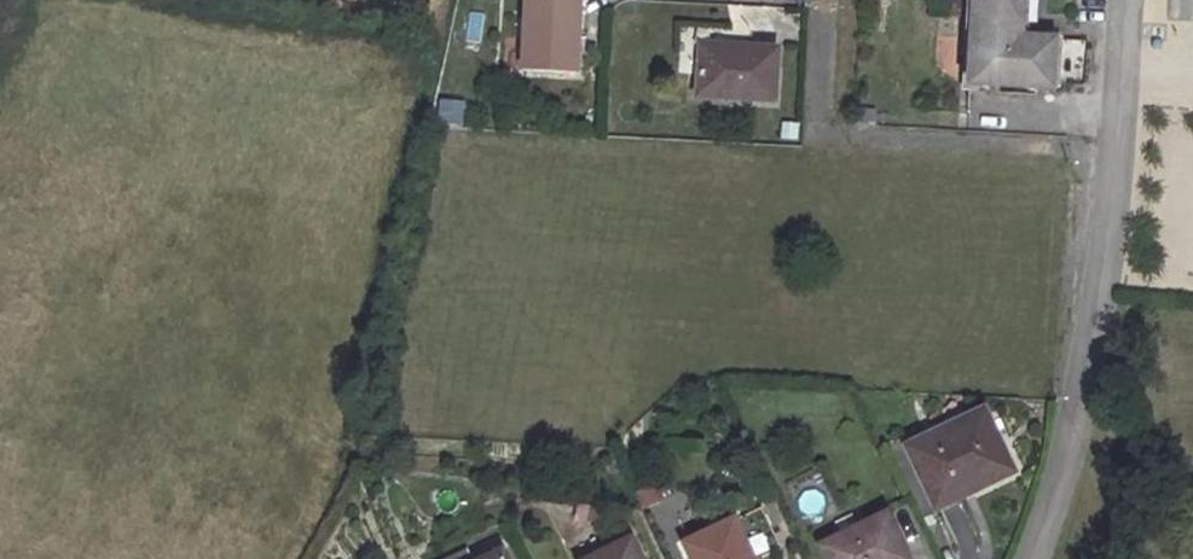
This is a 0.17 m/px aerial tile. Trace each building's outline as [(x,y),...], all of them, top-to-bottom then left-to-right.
[(523,66),(579,71),(583,0),(527,0),(523,66)] [(967,81),(1047,85),(1051,36),(1021,34),(1023,0),(971,0),(967,81)] [(703,38),(701,86),(777,90),(779,35),(747,32),(746,41),(703,38)] [(681,34),(676,73),(691,75),(696,36),(681,34)] [(1058,42),(1058,79),(1082,79),(1082,42),(1058,42)] [(957,415),(905,437),(935,504),(964,492),(959,480),(1007,459),(986,413),(960,422),(957,415)] [(778,543),(762,506),(733,518),(749,555),(778,543)] [(682,539),(691,558),(750,558),(749,555),(733,518),(682,539)] [(829,546),(835,558),(909,558),(913,557),(894,518),(829,546)] [(579,558),(641,558),(630,535),(579,558)] [(454,558),(504,558),(495,539),(454,558)]
